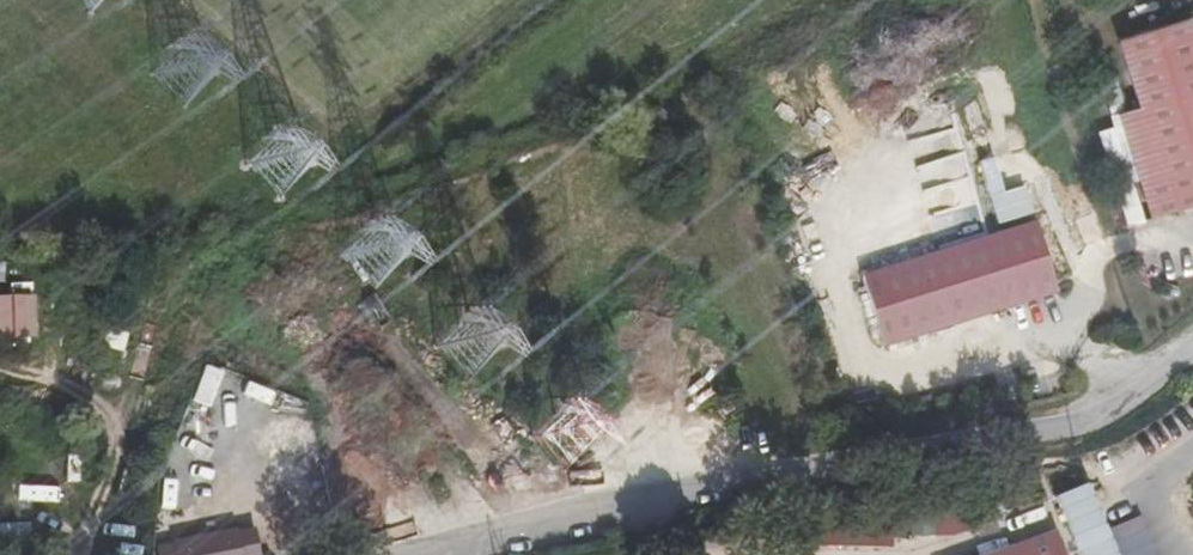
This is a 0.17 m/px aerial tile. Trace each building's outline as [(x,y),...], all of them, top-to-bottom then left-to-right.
[(1153,155),(1192,139),(1192,59),(1170,0),(1093,0),(1114,53),(1153,155)] [(1131,164),(1153,155),(1114,53),(1092,63),(1131,164)] [(1047,264),(1023,199),(855,261),(880,328),(1047,264)] [(37,297),(0,298),(0,329),(38,328),(37,297)] [(346,435),(337,395),(303,402),(312,442),(346,435)] [(1058,496),(1082,554),(1115,554),(1086,484),(1058,496)] [(816,545),(893,544),(893,515),(816,515),(816,545)] [(1120,554),(1156,554),(1141,515),(1110,526),(1120,554)] [(1052,520),(948,554),(1065,554),(1052,520)] [(239,530),(158,546),(160,554),(244,554),(239,530)]
